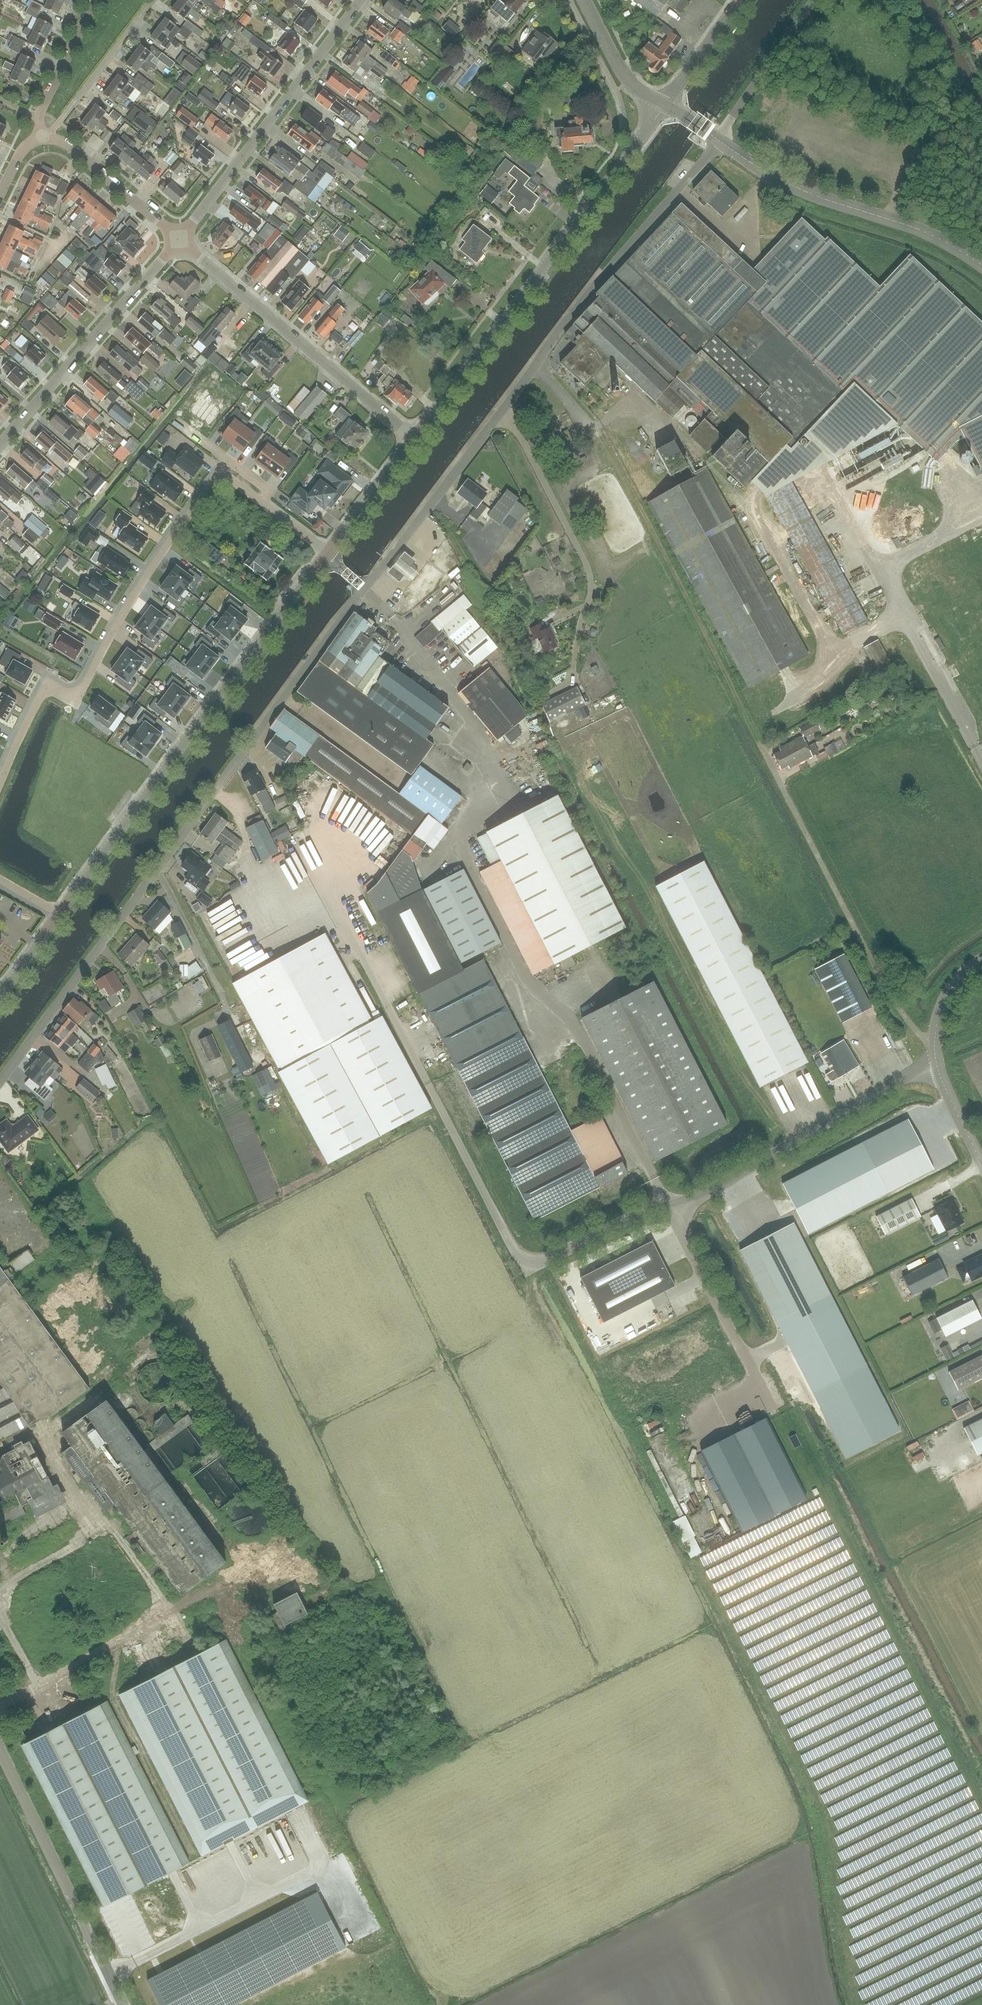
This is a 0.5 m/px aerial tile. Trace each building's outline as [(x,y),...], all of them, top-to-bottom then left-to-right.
[(64,3),(58,0),(50,0),(45,9),(58,15),(64,3)] [(198,14),(180,0),(172,11),(184,20),(188,14),(198,21),(201,17),(198,14)] [(200,0),(180,0),(198,14),(203,8),(197,3),(200,0)] [(215,3),(211,0),(203,0),(202,2),(218,14),(221,9),(214,4),(215,3)] [(305,4),(300,0),(294,0),(292,2),(301,9),(305,4)] [(415,12),(412,15),(405,9),(406,9),(394,0),(391,0),(383,10),(397,20),(401,15),(408,20),(415,25),(421,16),(415,12)] [(410,6),(418,13),(423,8),(414,0),(410,6)] [(491,10),(508,23),(514,14),(516,16),(522,9),(520,7),(525,1),(524,0),(508,0),(507,0),(506,0),(503,4),(498,1),(491,10)] [(657,17),(666,4),(680,14),(688,2),(685,0),(634,0),(657,17)] [(28,7),(40,13),(43,7),(31,1),(28,7)] [(37,19),(40,13),(28,7),(26,13),(37,19)] [(308,33),(318,20),(305,11),(295,24),(308,33)] [(248,12),(241,20),(248,26),(254,18),(248,12)] [(267,18),(284,31),(288,26),(271,14),(267,18)] [(184,25),(181,29),(166,18),(159,28),(173,39),(178,33),(187,40),(193,32),(184,26),(184,25)] [(47,38),(53,26),(40,19),(34,32),(47,38)] [(184,26),(193,32),(200,38),(204,32),(187,20),(184,26)] [(454,38),(459,32),(461,30),(450,20),(443,29),(454,38)] [(404,36),(396,29),(392,34),(376,22),(372,27),(371,27),(369,30),(369,31),(368,32),(381,43),(387,35),(398,44),(404,36)] [(396,29),(404,36),(405,37),(410,30),(401,23),(396,29)] [(233,36),(242,27),(239,24),(230,33),(233,36)] [(648,43),(639,55),(651,64),(648,67),(649,68),(650,71),(652,73),(656,73),(657,74),(669,58),(668,58),(681,40),(672,33),(673,31),(664,24),(660,30),(669,37),(658,51),(654,48),(654,47),(648,43)] [(180,44),(173,39),(159,28),(151,38),(161,46),(165,40),(177,48),(180,44)] [(42,50),(47,38),(34,32),(28,43),(42,50)] [(537,32),(523,51),(536,61),(541,55),(547,59),(558,44),(545,34),(543,36),(537,32)] [(291,56),(300,43),(288,33),(278,46),(291,56)] [(11,42),(23,48),(26,42),(14,36),(11,42)] [(262,50),(258,56),(266,62),(261,69),(274,78),(283,65),(271,56),(268,54),(271,49),(254,36),(250,41),(262,50)] [(972,43),(977,52),(981,49),(981,40),(981,38),(972,43)] [(495,60),(496,59),(506,47),(498,40),(487,54),(495,60)] [(376,75),(380,69),(374,65),(376,63),(368,56),(373,51),(360,41),(351,52),(364,62),(372,68),(370,71),(376,75)] [(20,54),(23,48),(11,42),(8,48),(20,54)] [(134,56),(154,71),(157,67),(151,62),(155,57),(141,46),(134,56)] [(506,47),(496,59),(505,66),(515,54),(506,47)] [(380,58),(391,66),(396,60),(385,51),(380,58)] [(372,68),(364,62),(351,52),(343,63),(356,73),(360,67),(368,73),(370,71),(372,68)] [(162,53),(158,59),(171,69),(175,64),(162,53)] [(17,67),(30,73),(36,61),(23,54),(17,67)] [(180,66),(194,76),(202,65),(188,55),(180,66)] [(154,71),(134,56),(126,66),(136,73),(141,67),(148,72),(151,69),(154,71)] [(30,73),(17,67),(16,67),(5,62),(2,68),(13,74),(11,79),(24,86),(30,73)] [(210,72),(213,67),(208,63),(205,68),(210,72)] [(445,68),(432,83),(441,91),(447,85),(445,83),(453,74),(445,68)] [(386,74),(380,69),(376,75),(381,80),(386,74)] [(260,97),(267,87),(249,73),(242,83),(260,97)] [(356,98),(361,92),(336,73),(328,83),(346,96),(348,92),(356,98)] [(135,79),(144,87),(151,92),(155,86),(139,74),(135,79)] [(129,98),(131,95),(124,89),(129,83),(119,75),(111,85),(129,98)] [(180,82),(187,88),(193,80),(186,75),(180,82)] [(227,76),(223,81),(232,87),(236,82),(232,79),(227,75),(227,76)] [(405,82),(401,86),(411,94),(416,89),(414,88),(419,82),(412,76),(406,83),(405,82)] [(140,92),(144,87),(135,79),(131,84),(129,83),(124,89),(131,95),(136,89),(140,92)] [(126,102),(129,98),(111,85),(104,95),(114,103),(118,97),(126,102)] [(181,94),(174,89),(171,94),(178,99),(181,94)] [(330,109),(354,127),(360,118),(345,107),(345,108),(337,101),(338,100),(323,90),(315,101),(329,111),(330,109)] [(197,98),(215,112),(219,106),(212,100),(201,92),(197,98)] [(190,102),(194,97),(189,93),(185,98),(190,102)] [(221,103),(229,110),(232,112),(231,113),(236,117),(237,115),(243,120),(250,109),(229,93),(221,103)] [(381,117),(362,102),(357,108),(368,117),(368,118),(375,124),(381,117)] [(106,128),(109,125),(101,119),(106,112),(96,105),(88,115),(106,128)] [(193,129),(199,120),(182,108),(176,117),(193,129)] [(327,128),(320,123),(323,119),(309,108),(301,118),(323,134),(321,136),(329,142),(336,132),(329,127),(327,128)] [(120,118),(121,116),(114,110),(109,116),(117,122),(118,121),(120,118)] [(133,123),(149,135),(158,123),(142,111),(133,123)] [(103,132),(106,128),(88,115),(81,125),(91,133),(96,126),(103,132)] [(227,126),(212,115),(206,123),(215,130),(213,133),(225,142),(233,132),(226,127),(227,126)] [(569,128),(555,129),(556,139),(557,139),(558,146),(560,148),(562,148),(563,152),(573,151),(573,146),(583,146),(583,143),(591,142),(591,141),(592,141),(593,140),(593,139),(594,138),(593,136),(593,135),(591,134),(591,132),(588,133),(587,128),(586,118),(576,118),(576,120),(570,121),(569,123),(569,128)] [(311,153),(321,140),(312,132),(309,135),(296,125),(288,135),(311,153)] [(195,141),(198,136),(189,128),(185,133),(186,134),(182,140),(198,151),(193,157),(206,167),(215,156),(202,146),(195,141)] [(107,131),(100,139),(105,143),(112,134),(107,131)] [(119,157),(133,141),(129,138),(124,144),(118,140),(110,149),(119,157)] [(512,157),(522,146),(513,139),(504,150),(512,157)] [(129,165),(137,156),(132,151),(137,145),(133,141),(119,157),(129,165)] [(165,141),(159,152),(163,155),(170,143),(165,141)] [(327,143),(322,150),(341,164),(346,158),(327,143)] [(357,150),(370,160),(376,153),(363,143),(357,150)] [(529,152),(538,160),(546,151),(537,143),(529,152)] [(318,167),(312,173),(299,163),(301,161),(282,146),(276,153),(296,168),(295,169),(317,185),(324,191),(334,179),(331,177),(318,167)] [(544,164),(538,160),(529,152),(522,146),(512,157),(534,176),(544,164)] [(171,151),(163,160),(171,166),(178,157),(171,151)] [(352,152),(347,159),(357,166),(363,171),(369,165),(352,152)] [(308,198),(317,185),(295,169),(296,168),(276,153),(270,162),(289,177),(291,174),(299,180),(293,187),(308,198)] [(138,173),(152,157),(148,154),(143,160),(137,156),(129,165),(138,173)] [(152,157),(138,173),(148,181),(156,171),(150,166),(155,160),(152,157)] [(178,176),(186,167),(179,162),(171,171),(178,176)] [(331,177),(332,175),(335,172),(321,162),(318,167),(331,177)] [(357,166),(352,173),(360,179),(365,172),(363,171),(357,166)] [(539,199),(524,186),(529,179),(514,166),(508,174),(517,181),(508,192),(514,197),(509,204),(515,209),(514,210),(519,215),(523,210),(524,210),(529,213),(535,206),(534,205),(539,199)] [(308,198),(293,187),(285,181),(282,184),(264,170),(257,179),(275,193),(283,193),(288,197),(294,188),(307,198),(308,198)] [(50,176),(49,177),(36,171),(32,180),(46,187),(48,183),(57,187),(60,181),(50,176)] [(704,206),(707,203),(722,218),(739,199),(721,182),(724,179),(720,176),(718,179),(711,172),(694,191),(702,199),(700,202),(704,206)] [(43,193),(46,187),(32,180),(27,190),(56,204),(57,200),(50,196),(43,193)] [(63,181),(57,193),(63,195),(69,184),(63,181)] [(177,205),(186,195),(171,182),(168,186),(164,182),(159,188),(177,205)] [(444,199),(451,189),(442,183),(435,193),(444,199)] [(75,203),(85,192),(77,184),(62,202),(66,205),(71,200),(75,203)] [(489,202),(497,193),(487,185),(480,194),(489,202)] [(266,211),(272,203),(250,186),(244,194),(253,200),(251,204),(258,209),(260,206),(266,211)] [(53,208),(56,204),(27,190),(23,199),(37,206),(39,201),(53,208)] [(78,216),(93,198),(85,192),(75,203),(79,207),(74,213),(78,216)] [(91,217),(101,205),(93,198),(78,216),(70,225),(78,232),(91,217)] [(42,208),(37,206),(23,199),(18,209),(50,225),(53,218),(44,214),(43,216),(39,214),(42,208)] [(295,216),(296,215),(302,220),(306,215),(300,210),(287,200),(282,206),(295,216)] [(561,364),(585,387),(610,360),(613,362),(672,419),(685,406),(686,407),(688,405),(694,410),(702,401),(713,412),(705,420),(723,438),(727,442),(713,457),(745,489),(770,462),(775,467),(806,436),(832,461),(896,425),(937,463),(955,443),(965,438),(981,471),(981,323),(909,255),(879,287),(827,238),(824,241),(801,219),(752,271),(736,256),(738,254),(732,249),(731,250),(681,204),(613,276),(613,277),(596,294),(599,297),(573,325),(574,326),(565,335),(577,346),(561,364)] [(94,229),(109,212),(101,205),(91,217),(95,221),(90,227),(91,227),(94,229)] [(256,230),(262,223),(237,205),(231,214),(239,220),(238,221),(245,226),(247,223),(256,230)] [(36,225),(47,231),(50,225),(18,209),(14,218),(28,225),(30,220),(37,223),(36,225)] [(109,212),(94,229),(94,230),(97,232),(102,226),(107,230),(117,219),(109,212)] [(278,230),(283,225),(271,216),(267,222),(278,230)] [(138,228),(130,221),(130,220),(125,226),(128,228),(119,237),(117,235),(111,242),(117,247),(122,241),(128,245),(131,242),(134,245),(138,240),(140,238),(134,233),(138,228)] [(243,248),(245,245),(251,238),(246,234),(237,227),(235,231),(224,223),(220,228),(219,227),(215,232),(216,233),(212,238),(213,243),(221,249),(232,235),(240,241),(238,244),(243,248)] [(29,239),(28,241),(21,238),(24,232),(10,226),(5,236),(38,251),(43,240),(36,236),(34,241),(29,239)] [(335,234),(343,241),(350,233),(341,226),(335,234)] [(91,227),(83,236),(87,239),(94,230),(94,229),(91,227)] [(487,247),(492,241),(474,227),(462,241),(466,244),(460,252),(469,259),(470,257),(479,263),(485,255),(481,252),(486,246),(487,247)] [(268,250),(248,273),(256,280),(257,279),(267,287),(299,251),(281,235),(282,234),(277,230),(263,246),(268,250)] [(263,246),(266,241),(257,234),(254,239),(263,246)] [(34,258),(38,251),(5,236),(1,245),(15,251),(17,246),(24,249),(23,252),(34,258)] [(84,253),(88,249),(76,239),(73,243),(84,253)] [(134,258),(144,246),(138,240),(134,245),(131,242),(128,245),(122,241),(117,247),(111,242),(108,246),(119,255),(124,249),(134,258)] [(354,248),(365,258),(371,251),(359,241),(354,248)] [(75,255),(79,251),(71,244),(67,249),(75,255)] [(15,251),(1,245),(0,247),(0,256),(21,266),(28,269),(30,265),(20,260),(23,255),(15,251)] [(118,276),(126,267),(112,254),(111,255),(100,246),(95,251),(93,249),(89,254),(86,251),(84,253),(82,256),(94,266),(98,262),(102,266),(104,264),(118,276)] [(63,254),(72,262),(76,258),(67,250),(63,254)] [(267,287),(266,288),(274,295),(289,277),(293,281),(301,271),(309,261),(310,260),(299,251),(267,287)] [(72,263),(72,262),(63,254),(58,260),(67,268),(72,263)] [(21,266),(0,256),(0,267),(6,270),(13,274),(15,269),(18,270),(21,266)] [(85,263),(81,259),(79,258),(76,261),(82,267),(85,263)] [(56,261),(52,266),(62,274),(66,270),(56,261)] [(309,261),(301,271),(308,277),(316,267),(309,261)] [(448,288),(454,279),(430,262),(424,270),(429,273),(424,280),(411,291),(422,303),(424,304),(426,304),(436,295),(436,293),(434,292),(435,291),(433,290),(437,286),(438,286),(441,283),(443,284),(448,288)] [(62,275),(51,267),(48,271),(58,279),(62,275)] [(98,296),(106,287),(93,275),(92,277),(80,267),(75,273),(87,283),(85,285),(98,296)] [(64,275),(72,282),(76,278),(68,271),(64,275)] [(56,281),(46,272),(42,277),(52,286),(56,281)] [(68,287),(72,282),(64,275),(60,279),(68,287)] [(169,287),(186,301),(189,304),(185,309),(190,314),(200,302),(195,297),(193,299),(190,296),(200,285),(191,276),(188,279),(186,277),(184,280),(182,278),(180,279),(178,277),(169,287)] [(37,283),(46,291),(50,286),(41,278),(37,283)] [(291,310),(310,289),(300,281),(282,302),(291,310)] [(21,301),(30,306),(37,292),(25,286),(22,293),(24,294),(21,301)] [(319,293),(299,317),(308,324),(324,305),(323,305),(325,302),(329,306),(341,292),(333,286),(324,297),(319,293)] [(12,298),(15,293),(7,289),(5,294),(12,298)] [(81,305),(75,299),(77,297),(69,290),(59,302),(78,319),(81,319),(83,316),(83,313),(86,310),(80,305),(81,305)] [(88,297),(81,290),(76,295),(84,302),(88,297)] [(10,303),(12,298),(5,294),(2,299),(10,303)] [(52,310),(59,302),(50,294),(43,302),(52,310)] [(152,308),(176,329),(173,331),(177,334),(181,329),(178,327),(182,322),(173,314),(175,311),(161,298),(152,308)] [(21,321),(26,310),(14,304),(8,315),(21,321)] [(338,304),(315,331),(317,332),(317,333),(320,336),(321,336),(325,339),(332,330),(334,330),(336,327),(336,326),(337,325),(334,322),(345,310),(338,304)] [(220,333),(229,324),(235,316),(227,308),(212,326),(220,333)] [(30,321),(35,315),(32,312),(27,318),(30,321)] [(157,338),(158,337),(162,340),(170,346),(176,340),(164,330),(164,329),(146,313),(139,322),(157,338)] [(415,331),(419,326),(405,314),(401,319),(415,331)] [(183,321),(197,334),(203,327),(188,315),(183,321)] [(36,328),(56,346),(67,334),(47,316),(36,328)] [(21,326),(30,333),(35,327),(27,319),(21,326)] [(355,347),(371,327),(366,323),(350,343),(355,347)] [(151,344),(133,328),(125,337),(144,354),(149,348),(159,357),(164,351),(154,342),(151,344)] [(337,330),(332,336),(341,343),(346,338),(337,330)] [(38,366),(46,356),(40,351),(41,349),(35,345),(34,346),(28,340),(20,349),(26,355),(38,366)] [(259,363),(273,347),(263,340),(256,349),(251,345),(241,356),(250,363),(254,359),(259,363)] [(7,341),(1,347),(5,350),(9,346),(10,344),(7,341)] [(211,342),(201,353),(208,359),(218,348),(211,342)] [(9,346),(5,350),(20,363),(24,359),(9,346)] [(130,372),(139,363),(127,353),(126,354),(117,346),(110,354),(130,372)] [(273,347),(259,363),(265,368),(261,373),(269,380),(279,368),(275,365),(282,355),(273,347)] [(154,373),(161,366),(146,354),(140,361),(154,373)] [(198,372),(207,360),(201,355),(193,365),(186,358),(182,363),(193,373),(196,370),(198,372)] [(20,388),(28,378),(16,367),(15,368),(7,361),(2,367),(10,374),(7,377),(20,388)] [(115,387),(118,384),(138,401),(145,393),(131,381),(127,385),(121,380),(123,378),(104,362),(97,371),(115,387)] [(389,389),(384,394),(386,396),(386,397),(389,400),(391,400),(397,404),(399,402),(404,406),(405,405),(406,405),(409,401),(409,400),(413,395),(393,379),(397,374),(385,365),(379,371),(384,375),(379,381),(389,389)] [(187,369),(177,381),(185,388),(195,376),(187,369)] [(111,391),(109,393),(91,377),(84,386),(102,402),(104,400),(105,401),(107,399),(113,404),(119,397),(111,391)] [(136,384),(145,392),(151,386),(142,378),(136,384)] [(212,393),(203,386),(194,398),(198,401),(191,411),(201,418),(214,402),(208,397),(212,393)] [(288,406),(295,412),(294,413),(308,425),(330,399),(326,397),(327,396),(316,387),(311,393),(304,387),(288,406)] [(8,401),(0,394),(0,411),(8,401)] [(95,421),(100,416),(76,395),(71,401),(95,421)] [(93,424),(95,421),(71,401),(66,407),(90,427),(87,431),(95,439),(102,431),(93,424)] [(219,406),(214,402),(201,418),(211,426),(218,417),(223,420),(232,408),(223,401),(219,406)] [(109,413),(126,429),(134,420),(116,405),(109,413)] [(277,417),(283,410),(279,406),(272,412),(277,417)] [(361,440),(367,433),(360,427),(362,425),(357,420),(355,423),(349,418),(351,415),(341,407),(334,415),(345,424),(335,435),(347,444),(349,442),(356,448),(357,447),(358,448),(362,443),(361,442),(362,440),(361,440)] [(157,420),(162,415),(158,411),(153,416),(157,420)] [(233,444),(246,427),(236,420),(238,417),(233,413),(226,423),(230,427),(223,436),(233,444)] [(290,417),(285,413),(280,420),(285,423),(290,417)] [(69,441),(73,437),(78,442),(84,434),(80,430),(78,431),(58,414),(49,424),(69,441)] [(246,427),(233,444),(243,451),(250,442),(255,445),(264,433),(255,427),(251,431),(246,427)] [(307,433),(302,428),(298,433),(304,437),(307,433)] [(111,429),(108,433),(113,438),(116,434),(111,429)] [(43,432),(36,441),(44,448),(44,449),(46,452),(48,451),(49,452),(51,449),(66,463),(73,456),(57,442),(56,443),(43,432)] [(116,454),(125,462),(141,443),(133,436),(116,454)] [(267,469),(280,452),(273,447),(276,443),(267,436),(258,448),(263,451),(256,461),(267,469)] [(671,477),(688,467),(674,441),(656,451),(671,477)] [(75,453),(84,460),(89,454),(81,446),(75,453)] [(204,463),(193,454),(194,452),(187,447),(179,457),(171,451),(163,461),(172,468),(176,463),(194,476),(204,463)] [(29,449),(21,457),(28,464),(28,466),(31,468),(33,468),(34,469),(35,466),(41,471),(47,465),(29,449)] [(324,457),(334,464),(339,457),(330,450),(324,457)] [(280,452),(267,469),(278,477),(285,468),(290,471),(299,459),(290,453),(286,457),(280,452)] [(151,470),(157,462),(146,454),(140,462),(151,470)] [(292,500),(310,514),(318,503),(325,509),(333,498),(336,501),(352,480),(328,462),(322,470),(328,475),(328,477),(324,484),(321,482),(310,496),(301,489),(292,500)] [(10,470),(7,473),(15,480),(15,482),(17,484),(19,484),(26,489),(28,486),(34,491),(37,487),(39,486),(37,484),(15,465),(13,466),(12,466),(10,468),(10,470)] [(748,687),(804,657),(808,655),(708,470),(648,503),(748,687)] [(175,501),(184,489),(185,489),(181,487),(182,486),(162,471),(151,486),(163,494),(164,493),(175,501)] [(100,473),(88,487),(96,494),(108,480),(100,473)] [(50,487),(55,482),(45,474),(41,479),(50,487)] [(22,498),(1,480),(0,481),(0,494),(8,501),(10,498),(17,504),(22,498)] [(517,502),(519,499),(508,490),(492,511),(481,502),(487,495),(468,481),(459,493),(476,507),(470,515),(477,520),(481,515),(486,519),(488,516),(499,525),(517,502)] [(792,482),(767,495),(843,636),(868,622),(792,482)] [(44,493),(43,494),(56,505),(61,500),(48,489),(44,493)] [(139,513),(157,526),(167,513),(152,503),(156,498),(145,490),(137,500),(145,506),(139,513)] [(78,516),(70,509),(64,517),(72,524),(78,516)] [(8,517),(0,510),(0,520),(3,523),(8,517)] [(94,525),(102,528),(108,513),(100,510),(94,525)] [(139,554),(149,539),(137,531),(138,529),(129,524),(133,519),(123,512),(114,525),(123,531),(118,539),(139,554)] [(41,536),(41,535),(48,527),(33,514),(25,523),(41,536)] [(981,523),(981,521),(980,518),(956,531),(959,536),(981,523)] [(100,534),(88,527),(79,541),(87,546),(91,540),(95,542),(100,534)] [(43,540),(29,529),(23,536),(37,547),(43,540)] [(23,547),(25,545),(16,536),(9,543),(22,555),(26,550),(23,547)] [(219,565),(225,556),(203,539),(196,548),(219,565)] [(278,568),(284,560),(270,549),(272,545),(272,543),(267,539),(264,539),(244,564),(267,581),(273,573),(274,574),(279,568),(278,568)] [(99,562),(123,577),(131,565),(125,561),(126,560),(108,548),(107,549),(102,546),(98,552),(103,556),(99,562)] [(394,578),(399,582),(404,576),(412,583),(419,574),(411,568),(416,561),(411,557),(405,552),(388,573),(394,578)] [(62,555),(55,563),(62,569),(69,561),(62,555)] [(177,567),(169,578),(186,590),(191,583),(195,587),(202,578),(190,569),(186,574),(177,567)] [(47,573),(43,580),(50,585),(54,578),(47,573)] [(86,580),(79,591),(93,599),(97,593),(109,601),(117,587),(96,575),(91,583),(86,580)] [(169,578),(161,589),(170,596),(167,600),(179,609),(185,600),(181,597),(186,590),(169,578)] [(64,585),(60,592),(71,598),(75,592),(64,585)] [(0,586),(0,593),(5,598),(9,594),(0,586)] [(432,623),(415,638),(424,649),(443,632),(474,668),(497,648),(465,611),(471,605),(463,596),(431,622),(432,623)] [(228,611),(223,618),(239,631),(248,620),(238,613),(242,608),(230,599),(223,608),(228,611)] [(82,606),(76,602),(72,608),(78,611),(73,620),(91,631),(100,616),(82,605),(82,606)] [(151,607),(143,618),(160,630),(165,623),(170,627),(177,618),(164,609),(161,614),(151,607)] [(387,641),(375,632),(377,629),(372,626),(374,623),(369,619),(370,618),(364,614),(361,617),(356,613),(354,612),(327,650),(364,678),(378,656),(380,657),(388,647),(388,646),(388,645),(388,644),(388,643),(388,642),(387,641)] [(9,626),(14,629),(20,619),(12,614),(11,616),(10,615),(3,626),(7,628),(9,626)] [(46,614),(42,622),(57,631),(62,623),(46,614)] [(143,618),(135,628),(145,636),(141,640),(153,649),(160,640),(155,637),(160,630),(143,618)] [(213,621),(206,630),(218,639),(222,634),(231,641),(239,631),(223,618),(218,625),(213,621)] [(552,636),(554,635),(550,627),(545,630),(542,623),(530,629),(535,640),(538,638),(545,653),(548,651),(549,652),(551,653),(554,651),(555,650),(554,648),(558,647),(552,636)] [(894,654),(902,651),(894,633),(886,636),(894,654)] [(75,659),(84,646),(63,634),(55,647),(75,659)] [(199,650),(194,656),(211,669),(219,658),(210,651),(213,646),(202,637),(195,646),(199,650)] [(881,679),(895,671),(878,640),(864,648),(881,679)] [(33,671),(18,662),(22,656),(8,648),(0,662),(0,663),(8,667),(5,672),(16,678),(14,681),(22,685),(23,683),(25,684),(33,671)] [(128,649),(120,660),(136,672),(141,666),(146,669),(153,660),(141,651),(137,656),(128,649)] [(327,650),(319,661),(357,688),(364,678),(327,650)] [(211,669),(194,656),(189,663),(184,659),(181,663),(203,680),(211,669)] [(390,665),(380,657),(378,656),(364,678),(357,688),(368,696),(378,682),(390,665)] [(120,660),(112,671),(121,678),(118,683),(130,692),(136,683),(131,679),(136,672),(120,660)] [(377,703),(368,696),(357,688),(319,661),(297,692),(299,694),(354,734),(377,703)] [(395,695),(407,678),(390,665),(378,682),(395,695)] [(599,672),(597,666),(591,669),(594,674),(599,672)] [(517,725),(526,718),(522,708),(489,668),(458,694),(497,741),(504,736),(510,744),(522,735),(517,725)] [(171,688),(166,695),(182,707),(191,697),(181,689),(185,685),(173,676),(166,685),(171,688)] [(418,712),(431,695),(407,678),(395,695),(418,712)] [(418,712),(395,695),(378,682),(368,696),(377,703),(426,739),(437,725),(418,712)] [(550,723),(586,705),(577,687),(541,704),(550,723)] [(0,697),(0,719),(5,722),(17,701),(2,693),(0,697)] [(156,698),(149,707),(161,716),(165,711),(174,718),(182,707),(166,695),(161,702),(156,698)] [(418,712),(437,725),(449,708),(431,695),(418,712)] [(99,697),(91,708),(101,715),(97,720),(109,729),(121,713),(99,697)] [(434,744),(426,739),(377,703),(354,734),(411,775),(434,744)] [(140,708),(135,705),(132,709),(137,713),(140,708)] [(399,794),(284,710),(270,728),(277,733),(266,748),(295,769),(304,757),(413,837),(414,835),(428,816),(426,814),(399,794)] [(142,726),(137,733),(154,746),(162,735),(153,727),(156,723),(145,714),(138,723),(142,726)] [(815,720),(801,727),(806,737),(820,730),(819,728),(826,724),(823,718),(816,722),(815,720)] [(128,736),(121,745),(133,754),(136,749),(146,756),(154,746),(137,733),(132,740),(128,736)] [(788,757),(808,747),(802,737),(779,749),(781,751),(773,755),(778,763),(788,758),(788,757)] [(788,766),(789,768),(812,755),(813,757),(819,753),(815,744),(808,747),(788,757),(788,758),(778,763),(781,770),(788,766)] [(824,749),(825,751),(827,756),(837,750),(834,744),(824,749)] [(818,761),(827,756),(825,751),(815,756),(818,761)] [(467,772),(472,766),(467,763),(463,769),(467,772)] [(447,786),(420,765),(399,794),(426,814),(441,825),(462,797),(447,786)] [(256,793),(263,807),(273,802),(266,789),(267,788),(261,777),(260,777),(256,770),(242,777),(251,795),(256,793)] [(339,810),(332,807),(328,815),(339,821),(352,797),(347,794),(339,810)] [(571,955),(613,934),(625,927),(558,796),(478,838),(492,866),(480,872),(533,975),(560,961),(564,969),(575,964),(571,955)] [(372,812),(354,833),(369,845),(387,825),(372,812)] [(208,824),(239,847),(243,843),(224,828),(228,822),(216,813),(208,824)] [(274,844),(270,834),(263,821),(247,828),(262,861),(279,853),(274,844)] [(239,847),(208,824),(201,834),(213,844),(216,839),(222,845),(215,854),(227,863),(239,847)] [(270,834),(274,844),(291,836),(286,826),(270,834)] [(413,862),(426,844),(414,835),(413,837),(410,840),(402,851),(411,856),(413,862)] [(422,890),(413,862),(411,856),(402,851),(370,891),(367,893),(418,993),(463,970),(422,890)] [(192,852),(181,866),(191,873),(187,879),(204,892),(211,882),(204,877),(212,867),(192,852)] [(760,1088),(808,1063),(704,862),(656,887),(760,1088)] [(462,963),(501,943),(464,870),(425,890),(462,963)] [(196,899),(208,908),(213,901),(202,892),(196,899)] [(155,930),(171,913),(158,901),(142,918),(155,930)] [(177,939),(186,934),(180,921),(170,926),(177,939)] [(229,944),(252,932),(250,928),(227,940),(229,944)] [(160,964),(166,960),(158,949),(161,945),(154,939),(149,945),(137,934),(118,955),(132,967),(150,947),(153,954),(160,964)] [(232,984),(235,989),(278,1069),(371,1019),(325,934),(232,984)] [(845,1022),(872,1008),(845,955),(818,970),(845,1022)] [(458,1071),(524,1038),(484,959),(463,970),(418,993),(458,1071)] [(190,977),(190,968),(190,966),(182,966),(182,977),(190,977)] [(101,975),(103,978),(96,982),(101,989),(105,987),(110,996),(109,1001),(112,1007),(119,1002),(114,994),(123,988),(113,972),(111,973),(109,970),(101,975)] [(202,993),(212,985),(205,976),(195,984),(202,993)] [(570,997),(580,1016),(608,1002),(598,982),(570,997)] [(654,982),(613,1003),(582,1019),(655,1161),(727,1125),(654,982)] [(81,1002),(80,1003),(74,999),(63,1012),(88,1033),(100,1018),(95,1013),(94,1013),(81,1002)] [(105,1000),(101,1002),(107,1011),(111,1008),(105,1000)] [(129,1013),(136,1026),(147,1020),(139,1007),(129,1013)] [(71,1033),(72,1033),(78,1026),(64,1014),(57,1022),(71,1033)] [(382,1017),(279,1073),(328,1164),(432,1108),(382,1017)] [(219,1026),(239,1066),(250,1061),(230,1021),(219,1026)] [(74,1035),(72,1033),(71,1033),(57,1022),(51,1029),(65,1041),(73,1048),(79,1040),(74,1035)] [(65,1041),(51,1029),(45,1037),(59,1049),(65,1041)] [(222,1056),(213,1035),(200,1040),(209,1061),(210,1061),(211,1063),(216,1061),(215,1059),(222,1056)] [(154,1041),(159,1049),(167,1044),(163,1036),(159,1038),(159,1037),(156,1038),(157,1039),(154,1041)] [(524,1038),(458,1071),(484,1122),(483,1123),(484,1127),(486,1126),(487,1128),(481,1131),(488,1144),(494,1141),(535,1221),(627,1173),(599,1117),(571,1131),(524,1038)] [(820,1054),(831,1072),(826,1075),(831,1083),(858,1067),(843,1041),(826,1051),(820,1054)] [(102,1063),(105,1059),(100,1050),(94,1045),(88,1052),(94,1056),(99,1060),(102,1063)] [(43,1052),(34,1063),(50,1076),(55,1070),(60,1074),(63,1070),(43,1052)] [(99,1060),(94,1056),(88,1052),(82,1060),(92,1068),(99,1060)] [(89,1072),(92,1068),(82,1060),(78,1064),(89,1072)] [(44,1100),(50,1094),(53,1090),(45,1083),(50,1076),(34,1063),(25,1073),(34,1081),(29,1087),(44,1100)] [(106,1064),(95,1069),(103,1086),(106,1084),(108,1090),(116,1086),(106,1064)] [(277,1089),(268,1069),(256,1074),(266,1094),(277,1089)] [(76,1089),(93,1103),(101,1093),(84,1078),(76,1089)] [(0,1126),(0,1140),(9,1152),(38,1130),(28,1117),(14,1127),(11,1126),(7,1120),(0,1126)] [(864,1143),(784,1184),(809,1234),(889,1193),(864,1143)] [(921,1217),(912,1199),(876,1217),(885,1235),(921,1217)] [(959,1209),(954,1200),(936,1209),(947,1231),(963,1223),(956,1210),(959,1209)] [(794,1223),(740,1250),(846,1458),(899,1431),(794,1223)] [(604,1323),(613,1318),(675,1286),(652,1241),(580,1278),(604,1323)] [(31,1249),(10,1261),(16,1271),(37,1260),(31,1249)] [(964,1264),(972,1280),(981,1275),(981,1255),(964,1264)] [(939,1259),(903,1277),(912,1296),(948,1277),(939,1259)] [(0,1265),(0,1442),(30,1426),(49,1416),(51,1418),(91,1388),(0,1265)] [(972,1300),(936,1318),(945,1337),(981,1318),(972,1300)] [(934,1334),(941,1330),(935,1319),(928,1323),(934,1334)] [(947,1361),(954,1357),(948,1345),(940,1349),(947,1361)] [(949,1372),(958,1390),(981,1378),(981,1356),(949,1372)] [(226,1561),(106,1399),(62,1432),(72,1445),(62,1452),(105,1511),(107,1509),(112,1515),(120,1510),(135,1530),(125,1538),(130,1545),(134,1542),(144,1555),(150,1550),(182,1594),(226,1561)] [(971,1405),(955,1413),(954,1414),(957,1419),(958,1419),(974,1411),(971,1405)] [(155,1421),(155,1427),(161,1435),(174,1425),(166,1414),(155,1421)] [(767,1418),(734,1434),(775,1515),(807,1499),(767,1418)] [(964,1428),(978,1456),(981,1453),(981,1419),(964,1428)] [(734,1434),(701,1451),(742,1532),(775,1515),(734,1434)] [(796,1434),(789,1437),(795,1447),(801,1444),(796,1434)] [(16,1493),(19,1499),(0,1509),(0,1527),(27,1514),(22,1506),(29,1503),(37,1518),(67,1502),(58,1484),(54,1486),(30,1442),(24,1445),(23,1441),(15,1445),(16,1449),(0,1458),(0,1501),(16,1493)] [(676,1519),(692,1557),(705,1551),(689,1514),(676,1519)] [(277,1643),(290,1636),(285,1625),(307,1614),(296,1592),(273,1604),(277,1612),(264,1619),(277,1643)] [(202,1857),(309,1802),(227,1641),(120,1695),(202,1857)] [(10,1679),(20,1673),(14,1662),(4,1667),(10,1679)] [(104,1907),(190,1863),(107,1701),(22,1745),(104,1907)] [(148,1980),(161,2004),(233,2004),(346,1947),(318,1892),(148,1980)] [(153,1944),(168,1936),(164,1928),(149,1936),(153,1944)]
